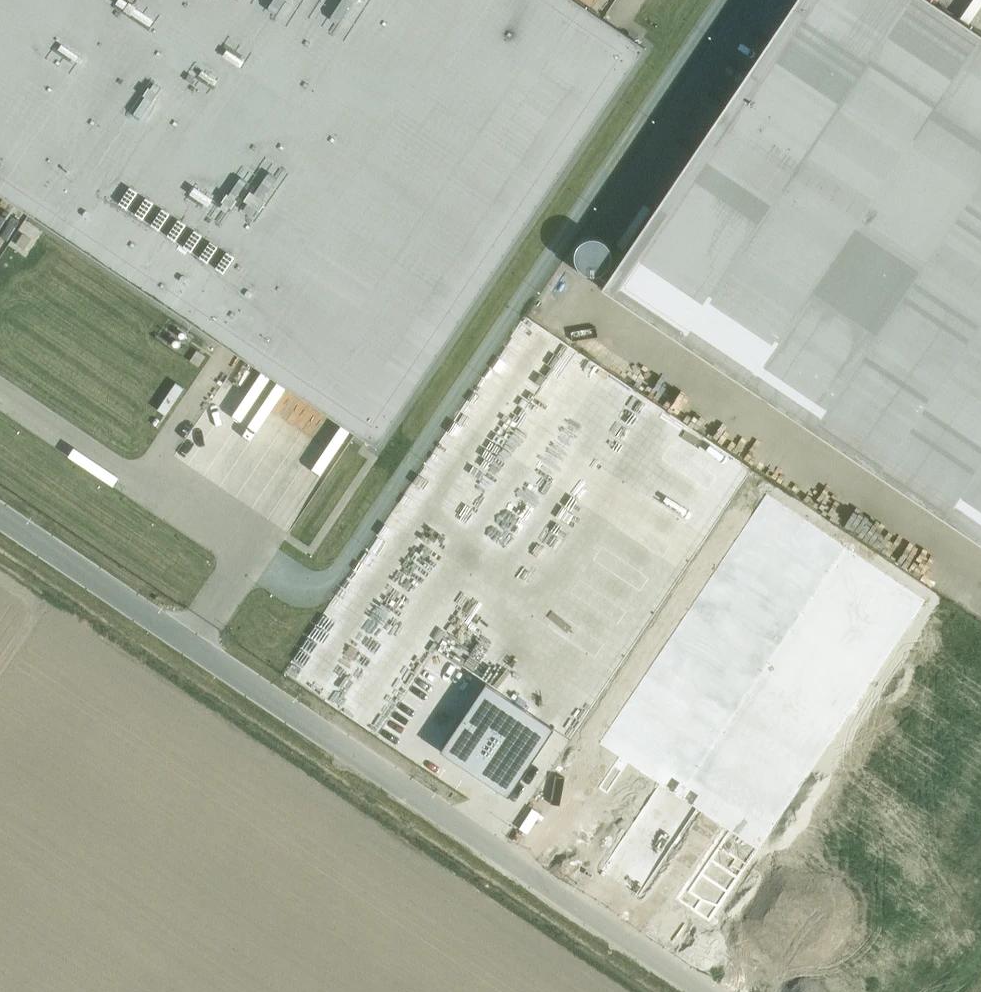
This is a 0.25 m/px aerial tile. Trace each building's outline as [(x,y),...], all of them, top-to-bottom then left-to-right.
[(574,0),(0,0),(0,193),(376,446),(644,47),(574,0)] [(980,544),(980,35),(930,0),(795,0),(601,288),(980,544)] [(618,757),(598,787),(708,861),(681,902),(709,921),(757,850),(925,600),(767,493),(599,743),(618,757)] [(553,728),(485,683),(440,751),(508,796),(553,728)]
